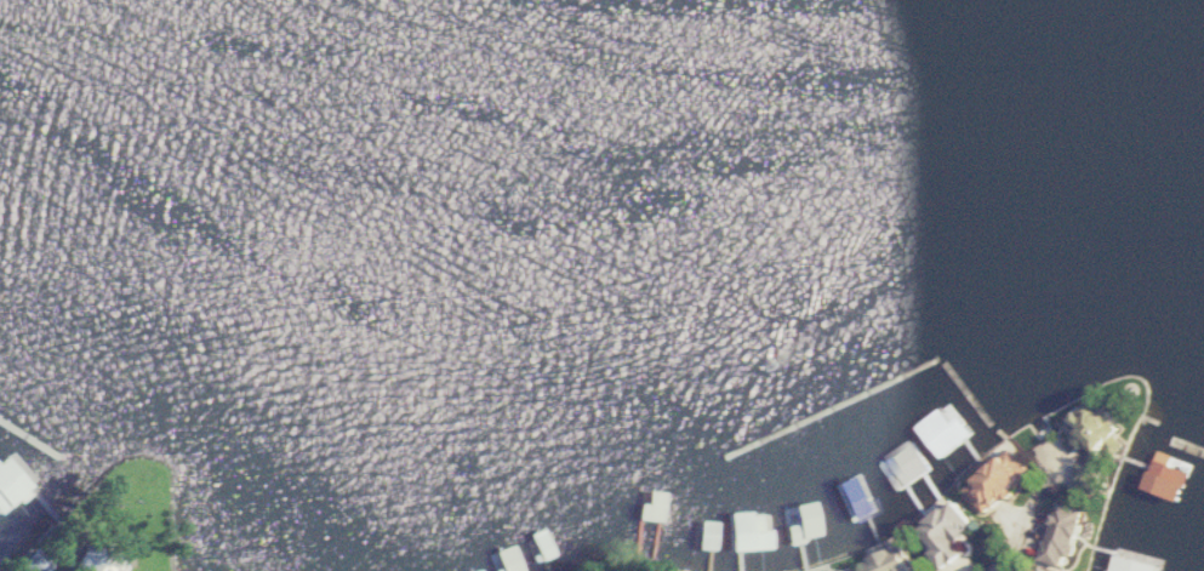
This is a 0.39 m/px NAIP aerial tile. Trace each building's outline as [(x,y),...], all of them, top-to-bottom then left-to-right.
[(1104,437),(1108,445),(1129,434),(1113,402),(1079,421),(1092,444),(1104,437)] [(924,431),(949,459),(978,433),(954,405),(924,431)] [(937,466),(915,435),(875,465),(898,496),(937,466)] [(970,486),(989,513),(1040,476),(1021,449),(970,486)] [(0,494),(0,505),(6,513),(41,486),(15,452),(0,464),(0,494)] [(1179,538),(1197,484),(1150,469),(1133,523),(1179,538)] [(1077,570),(1094,509),(1063,501),(1046,561),(1077,570)] [(921,529),(945,570),(974,553),(967,542),(982,533),(965,503),(921,529)] [(735,549),(774,549),(773,511),(734,512),(735,549)] [(721,522),(705,520),(702,547),(718,549),(721,522)] [(85,545),(78,570),(124,570),(127,558),(85,545)] [(868,559),(872,570),(920,570),(913,547),(868,559)] [(1117,548),(1113,570),(1163,570),(1166,558),(1117,548)]
